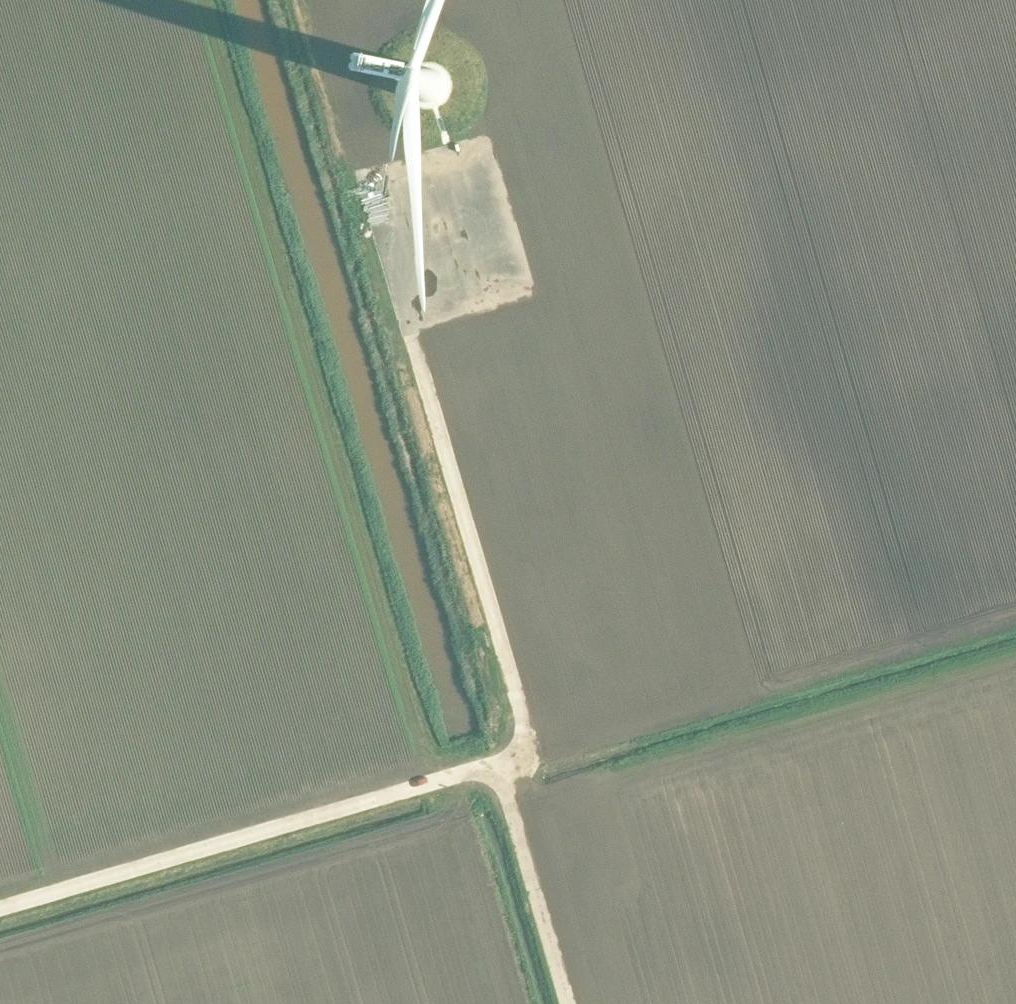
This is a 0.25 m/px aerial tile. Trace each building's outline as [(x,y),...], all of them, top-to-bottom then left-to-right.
[(449,88),(449,86),(449,83),(448,81),(447,78),(446,76),(445,74),(443,72),(442,70),(440,69),(437,68),(435,67),(433,66),(430,66),(428,66),(425,66),(423,67),(420,68),(418,69),(416,70),(414,72),(413,74),(411,76),(410,78),(409,81),(409,83),(409,86),(409,88),(409,91),(410,93),(411,95),(413,97),(414,99),(416,101),(418,103),(420,104),(423,105),(425,105),(428,106),(430,106),(433,105),(435,105),(437,104),(440,103),(442,101),(443,99),(445,97),(446,95),(447,93),(448,91),(449,88)]
